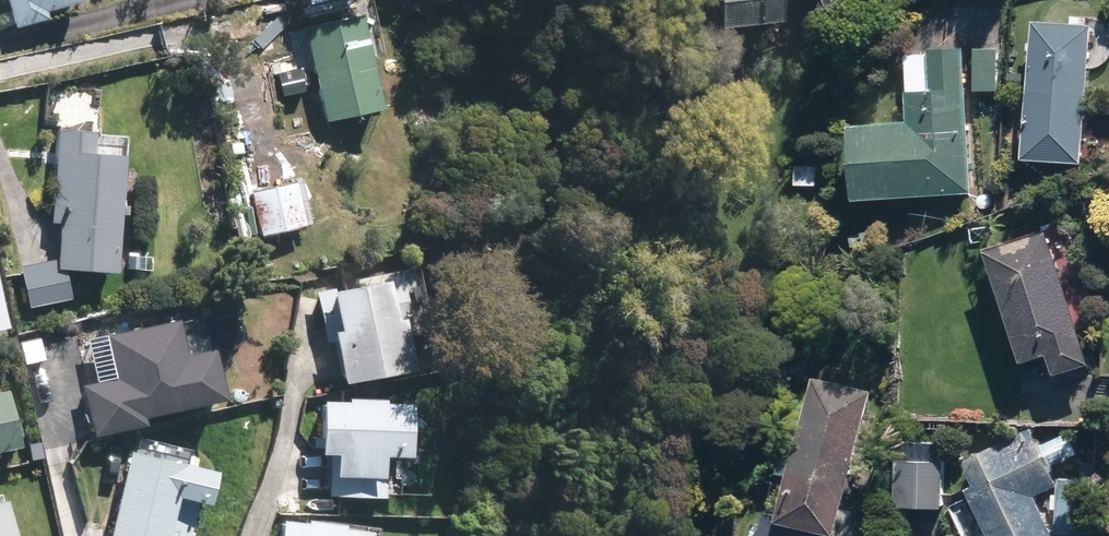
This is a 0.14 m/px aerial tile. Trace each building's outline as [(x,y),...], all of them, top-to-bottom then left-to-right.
[(15,27),(39,20),(36,10),(70,0),(7,0),(15,27)] [(709,32),(775,24),(772,0),(706,0),(709,32)] [(837,9),(864,0),(834,0),(837,9)] [(356,20),(304,32),(325,126),(377,114),(356,20)] [(1094,32),(1043,28),(1032,158),(1083,162),(1094,32)] [(918,130),(864,132),(867,196),(970,192),(964,53),(938,54),(940,95),(917,96),(918,130)] [(999,55),(982,54),(981,88),(999,88),(999,55)] [(91,137),(57,135),(51,220),(60,220),(57,268),(110,271),(118,162),(89,159),(91,137)] [(290,186),(254,195),(264,241),(301,233),(290,186)] [(1053,239),(999,256),(1032,359),(1056,351),(1063,371),(1092,362),(1053,239)] [(53,262),(21,268),(29,307),(61,300),(53,262)] [(412,371),(395,283),(334,294),(341,334),(330,336),(340,385),(412,371)] [(122,378),(95,384),(104,426),(147,416),(146,411),(226,393),(216,348),(188,355),(180,318),(112,333),(122,378)] [(823,384),(785,527),(769,523),(766,535),(833,535),(870,396),(823,384)] [(14,448),(3,397),(0,398),(0,451),(14,448)] [(344,407),(317,407),(317,454),(333,455),(332,480),(375,480),(376,457),(398,457),(399,408),(374,408),(374,404),(344,404),(344,407)] [(1034,497),(1050,489),(1026,440),(974,466),(985,488),(975,493),(996,535),(1053,535),(1034,497)] [(135,451),(117,535),(192,535),(200,497),(215,500),(221,469),(135,451)] [(944,467),(904,465),(902,504),(942,506),(944,467)] [(1090,484),(1063,483),(1062,532),(1089,533),(1090,484)] [(2,508),(0,508),(0,535),(8,535),(2,508)] [(278,526),(276,535),(340,535),(278,526)]
